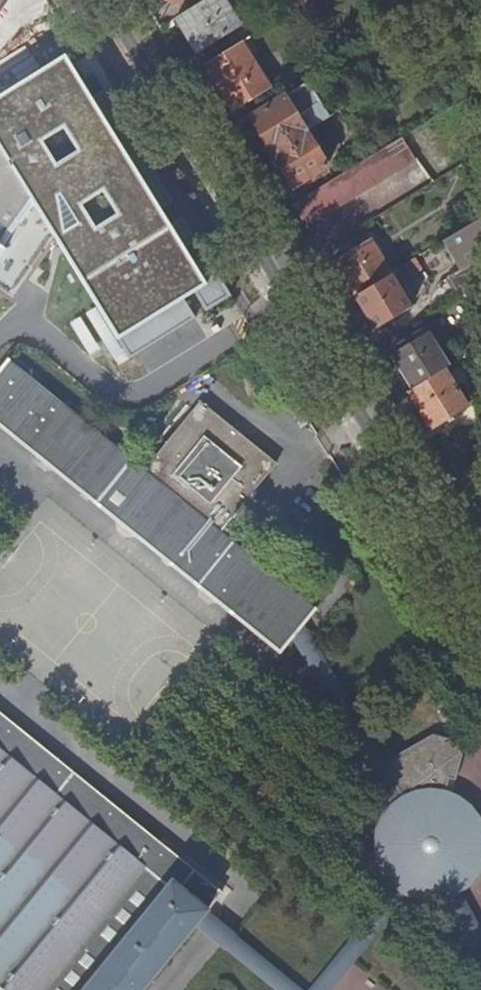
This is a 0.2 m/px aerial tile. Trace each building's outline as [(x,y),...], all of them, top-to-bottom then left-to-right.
[(225,0),(208,0),(178,18),(199,52),(241,26),(225,0)] [(241,26),(252,19),(240,0),(225,0),(241,26)] [(304,5),(301,0),(291,0),(297,10),(304,5)] [(257,52),(250,39),(243,43),(251,56),(257,52)] [(236,112),(271,90),(251,56),(243,43),(207,66),(236,112)] [(17,277),(25,266),(34,272),(65,228),(131,330),(216,275),(75,56),(0,104),(0,126),(4,132),(0,138),(0,265),(17,277)] [(300,121),(324,106),(309,84),(286,98),(300,121)] [(313,129),(331,117),(324,106),(300,121),(286,98),(252,119),(273,154),(308,132),(313,129)] [(323,143),(313,129),(308,132),(317,147),(323,143)] [(317,147),(308,132),(273,154),(295,189),(329,168),(317,147)] [(417,160),(403,138),(294,207),(308,229),(417,160)] [(433,144),(415,150),(420,164),(437,158),(433,144)] [(480,174),(480,164),(463,164),(463,174),(480,174)] [(443,242),(461,272),(480,259),(480,219),(443,242)] [(356,296),(392,274),(371,240),(335,262),(356,296)] [(414,309),(392,274),(356,296),(378,332),(414,309)] [(80,317),(70,323),(90,354),(100,348),(80,317)] [(446,369),(450,367),(429,333),(393,355),(414,390),(446,369)] [(8,358),(0,367),(0,425),(45,462),(215,599),(278,650),(277,652),(278,653),(315,610),(313,608),(312,609),(219,533),(277,463),(200,401),(143,471),(8,361),(9,360),(8,358)] [(414,390),(410,392),(433,430),(468,407),(446,369),(414,390)] [(300,427),(309,421),(306,417),(295,399),(286,405),(300,427)] [(0,714),(0,989),(6,989),(141,989),(208,908),(179,885),(192,869),(0,714)] [(459,780),(466,742),(433,733),(383,761),(410,806),(403,813),(396,820),(392,828),(389,837),(388,844),(390,854),(392,862),(397,871),(405,879),(413,884),(421,886),(430,887),(439,887),(448,884),(456,880),(460,876),(466,869),(471,859),(474,849),(473,841),(470,827),(465,820),(459,812),(451,807),(446,804),(452,778),(459,780)] [(279,989),(302,989),(245,941),(236,952),(279,989)]
